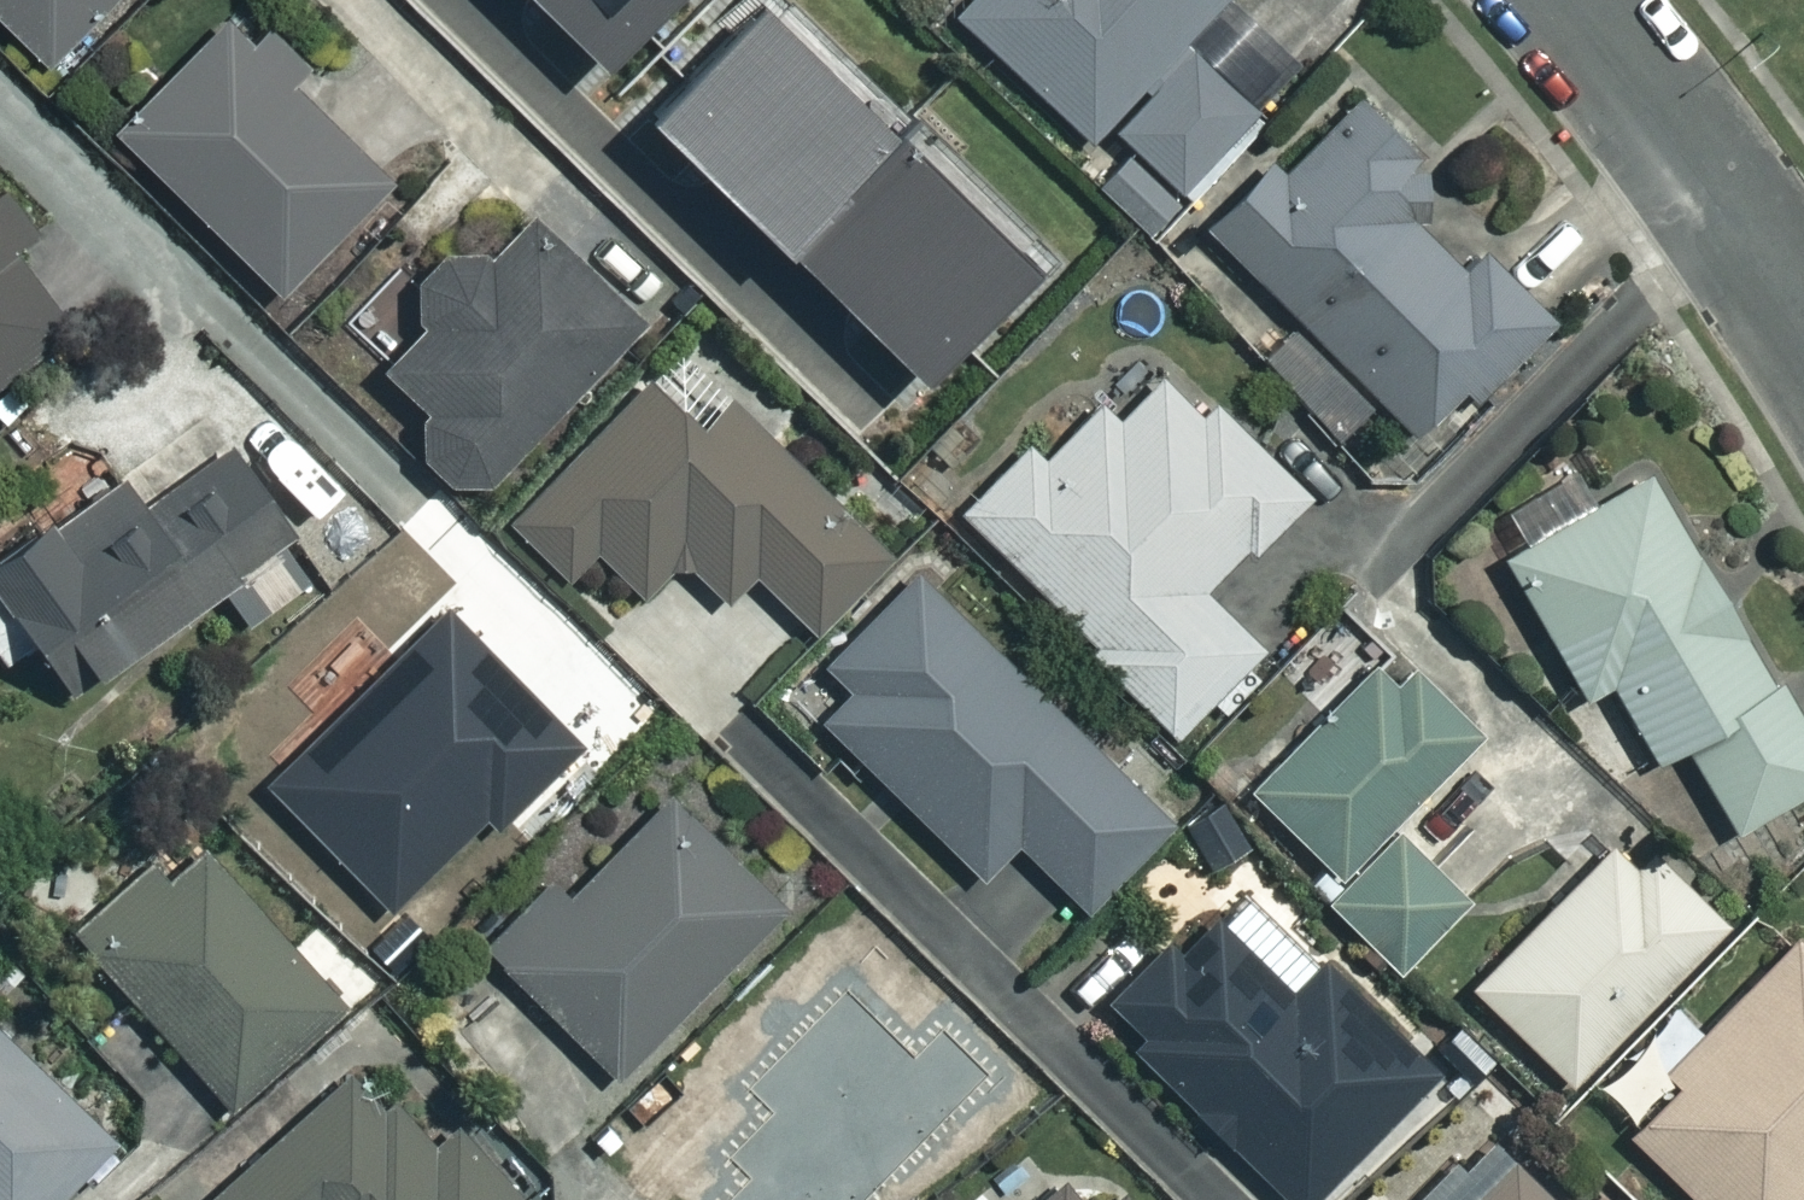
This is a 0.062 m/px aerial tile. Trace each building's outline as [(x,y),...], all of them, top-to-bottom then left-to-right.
[(57,73),(130,0),(0,0),(0,16),(57,73)] [(588,58),(644,0),(528,0),(588,58)] [(911,363),(1023,248),(766,0),(723,0),(632,94),(911,363)] [(968,24),(1101,148),(1238,0),(990,0),(968,24)] [(404,198),(238,30),(129,139),(295,306),(404,198)] [(1266,115),(1202,58),(1129,140),(1194,197),(1266,115)] [(1425,444),(1573,309),(1517,248),(1493,270),(1424,195),(1448,173),(1379,98),(1226,239),(1308,328),(1270,362),(1349,448),(1392,408),(1425,444)] [(118,301),(32,190),(0,215),(0,392),(118,301)] [(442,429),(426,445),(484,506),(696,303),(596,199),(515,277),(484,261),(458,265),(438,281),(428,305),(432,331),(442,346),(401,386),(442,429)] [(896,561),(690,359),(522,530),(580,588),(609,558),(653,600),(689,563),(736,610),(764,581),(822,637),(896,561)] [(1308,508),(1184,377),(1129,429),(1113,412),(1054,467),(1041,453),(974,516),(1182,737),(1268,656),(1213,597),(1308,508)] [(311,539),(242,451),(156,518),(131,485),(2,587),(87,695),(127,665),(136,676),(311,539)] [(1635,472),(1495,561),(1577,691),(1599,677),(1648,754),(1673,738),(1729,826),(1803,778),(1803,739),(1635,472)] [(1176,829),(928,582),(837,673),(864,700),(834,729),(989,883),(1024,846),(1091,913),(1176,829)] [(1468,727),(1388,649),(1249,791),(1320,861),(1300,882),(1388,969),(1462,894),(1427,859),(1463,822),(1418,778),(1468,727)] [(792,919),(678,807),(582,904),(563,885),(495,954),(629,1085),(792,919)] [(1641,863),(1610,832),(1463,980),(1560,1076),(1716,918),(1650,854),(1641,863)] [(353,1010),(197,839),(86,941),(242,1112),(353,1010)] [(1216,905),(1103,1009),(1280,1199),(1301,1199),(1434,1076),(1324,957),(1291,987),(1216,905)] [(1786,933),(1664,1060),(1637,1034),(1582,1091),(1695,1199),(1795,1199),(1803,1191),(1803,950),(1786,933)] [(0,1028),(0,1199),(74,1199),(124,1149),(0,1028)] [(1042,1097),(1010,1059),(958,1103),(990,1141),(1042,1097)] [(357,1082),(233,1199),(519,1199),(446,1122),(419,1148),(357,1082)] [(1501,1157),(1458,1199),(1545,1199),(1501,1157)] [(1053,1172),(1020,1199),(1077,1199),(1053,1172)]
